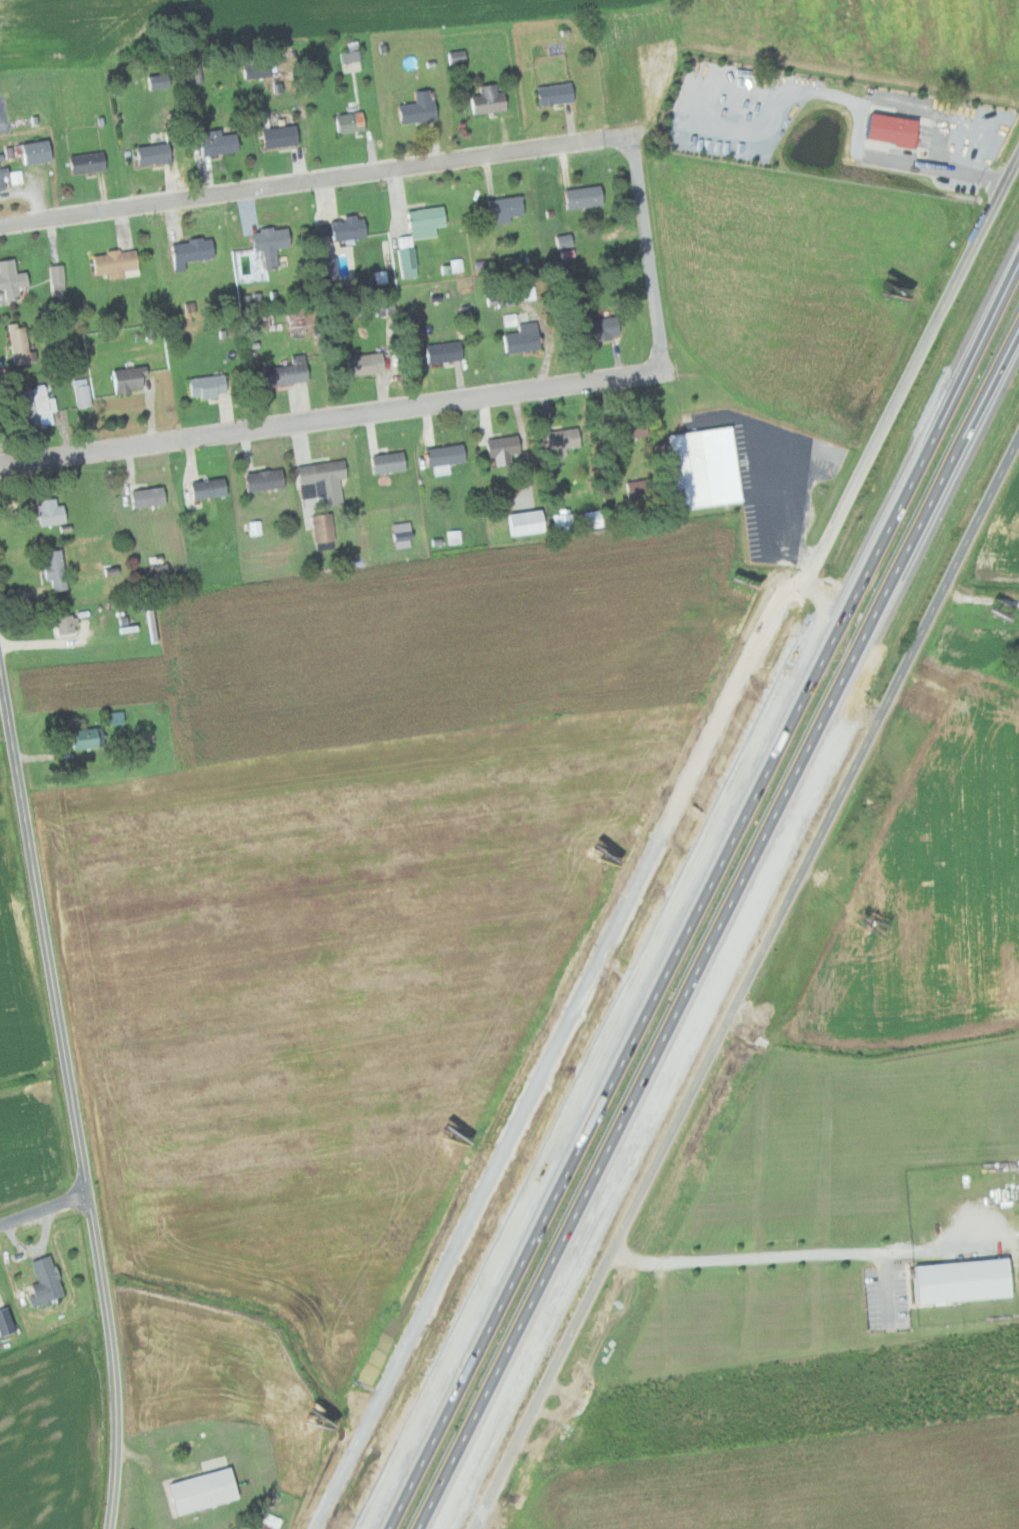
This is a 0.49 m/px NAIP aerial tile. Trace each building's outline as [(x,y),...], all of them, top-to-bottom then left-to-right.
[(339,64),(358,61),(356,49),(338,52),(339,64)] [(164,72),(142,75),(145,91),(167,87),(164,72)] [(466,95),(467,113),(504,111),(503,92),(492,93),(491,84),(477,85),(477,95),(466,95)] [(532,86),(533,105),(567,103),(567,84),(532,86)] [(395,124),(432,121),(430,97),(424,98),(423,90),(411,91),(412,103),(393,105),(395,124)] [(331,114),(332,133),(358,131),(357,113),(331,114)] [(859,140),(909,147),(912,121),(862,114),(859,140)] [(259,148),(295,145),(293,125),(257,129),(259,148)] [(194,133),(196,156),(232,152),(230,133),(218,134),(218,131),(194,133)] [(47,139),(16,144),(19,165),(45,161),(43,147),(48,146),(47,139)] [(132,164),(165,163),(164,144),(131,146),(132,164)] [(65,154),(66,173),(100,171),(99,153),(65,154)] [(561,209),(598,206),(597,185),(559,189),(561,209)] [(487,224),(507,222),(506,216),(518,215),(516,196),(485,199),(487,224)] [(441,226),(438,206),(403,210),(406,235),(393,237),(398,278),(414,277),(410,239),(433,236),(431,227),(441,226)] [(338,216),(339,221),(313,224),(315,236),(328,235),(328,241),(360,238),(358,214),(338,216)] [(272,248),(285,246),(283,226),(256,229),(257,232),(247,233),(249,251),(259,250),(261,269),(274,268),(272,248)] [(209,258),(206,237),(166,243),(170,272),(182,270),(180,262),(209,258)] [(132,250),(88,253),(90,275),(104,274),(105,279),(120,277),(120,271),(134,270),(132,250)] [(0,289),(2,300),(19,297),(18,289),(24,287),(21,271),(16,272),(13,258),(0,260),(0,289)] [(445,273),(461,271),(460,260),(444,262),(445,273)] [(47,265),(48,291),(62,291),(61,265),(47,265)] [(614,337),(611,315),(577,320),(580,340),(591,338),(591,340),(614,337)] [(10,364),(29,362),(22,322),(4,324),(10,364)] [(516,332),(498,335),(501,354),(537,348),(532,322),(515,324),(516,332)] [(421,344),(422,363),(457,361),(456,343),(421,344)] [(345,377),(374,372),(371,353),(342,357),(345,377)] [(255,385),(302,383),(301,365),(254,367),(255,385)] [(109,395),(127,394),(127,388),(141,388),(140,367),(108,369),(109,395)] [(188,401),(221,393),(216,373),(183,380),(188,401)] [(90,406),(85,377),(70,380),(74,408),(90,406)] [(49,423),(48,412),(54,411),(53,398),(45,399),(44,387),(12,390),(15,417),(21,416),(22,426),(49,423)] [(542,432),(545,458),(564,455),(563,447),(577,446),(574,427),(542,432)] [(664,434),(672,510),(739,502),(731,427),(664,434)] [(484,459),(492,458),(493,466),(508,464),(507,455),(515,454),(513,436),(482,439),(484,459)] [(461,463),(459,444),(419,448),(421,467),(461,463)] [(404,470),(402,451),(366,456),(368,475),(404,470)] [(293,466),(296,499),(320,496),(321,505),(339,503),(336,480),(342,479),(340,460),(293,466)] [(242,490),(278,489),(277,470),(241,472),(242,490)] [(186,481),(187,499),(224,497),(224,479),(186,481)] [(126,490),(127,508),(164,504),(162,487),(126,490)] [(54,505),(53,498),(32,501),(36,527),(62,523),(60,504),(54,505)] [(504,512),(504,535),(537,533),(536,511),(504,512)] [(581,512),(582,527),(594,527),(594,511),(581,512)] [(310,542),(331,541),(329,513),(309,514),(310,542)] [(551,527),(570,526),(569,514),(550,515),(551,527)] [(405,521),(388,524),(392,549),(409,546),(405,521)] [(444,531),(446,544),(459,543),(457,530),(444,531)] [(41,552),(43,566),(39,567),(41,580),(47,579),(49,591),(65,588),(58,549),(41,552)] [(75,632),(73,615),(51,617),(53,635),(75,632)] [(67,749),(102,745),(100,726),(65,729),(67,749)] [(21,1286),(26,1306),(60,1297),(49,1254),(28,1260),(34,1283),(21,1286)] [(910,1303),(1009,1297),(1007,1258),(907,1264),(910,1303)] [(4,1306),(0,1308),(0,1334),(12,1330),(4,1306)] [(162,1481),(169,1513),(231,1500),(224,1468),(162,1481)]
